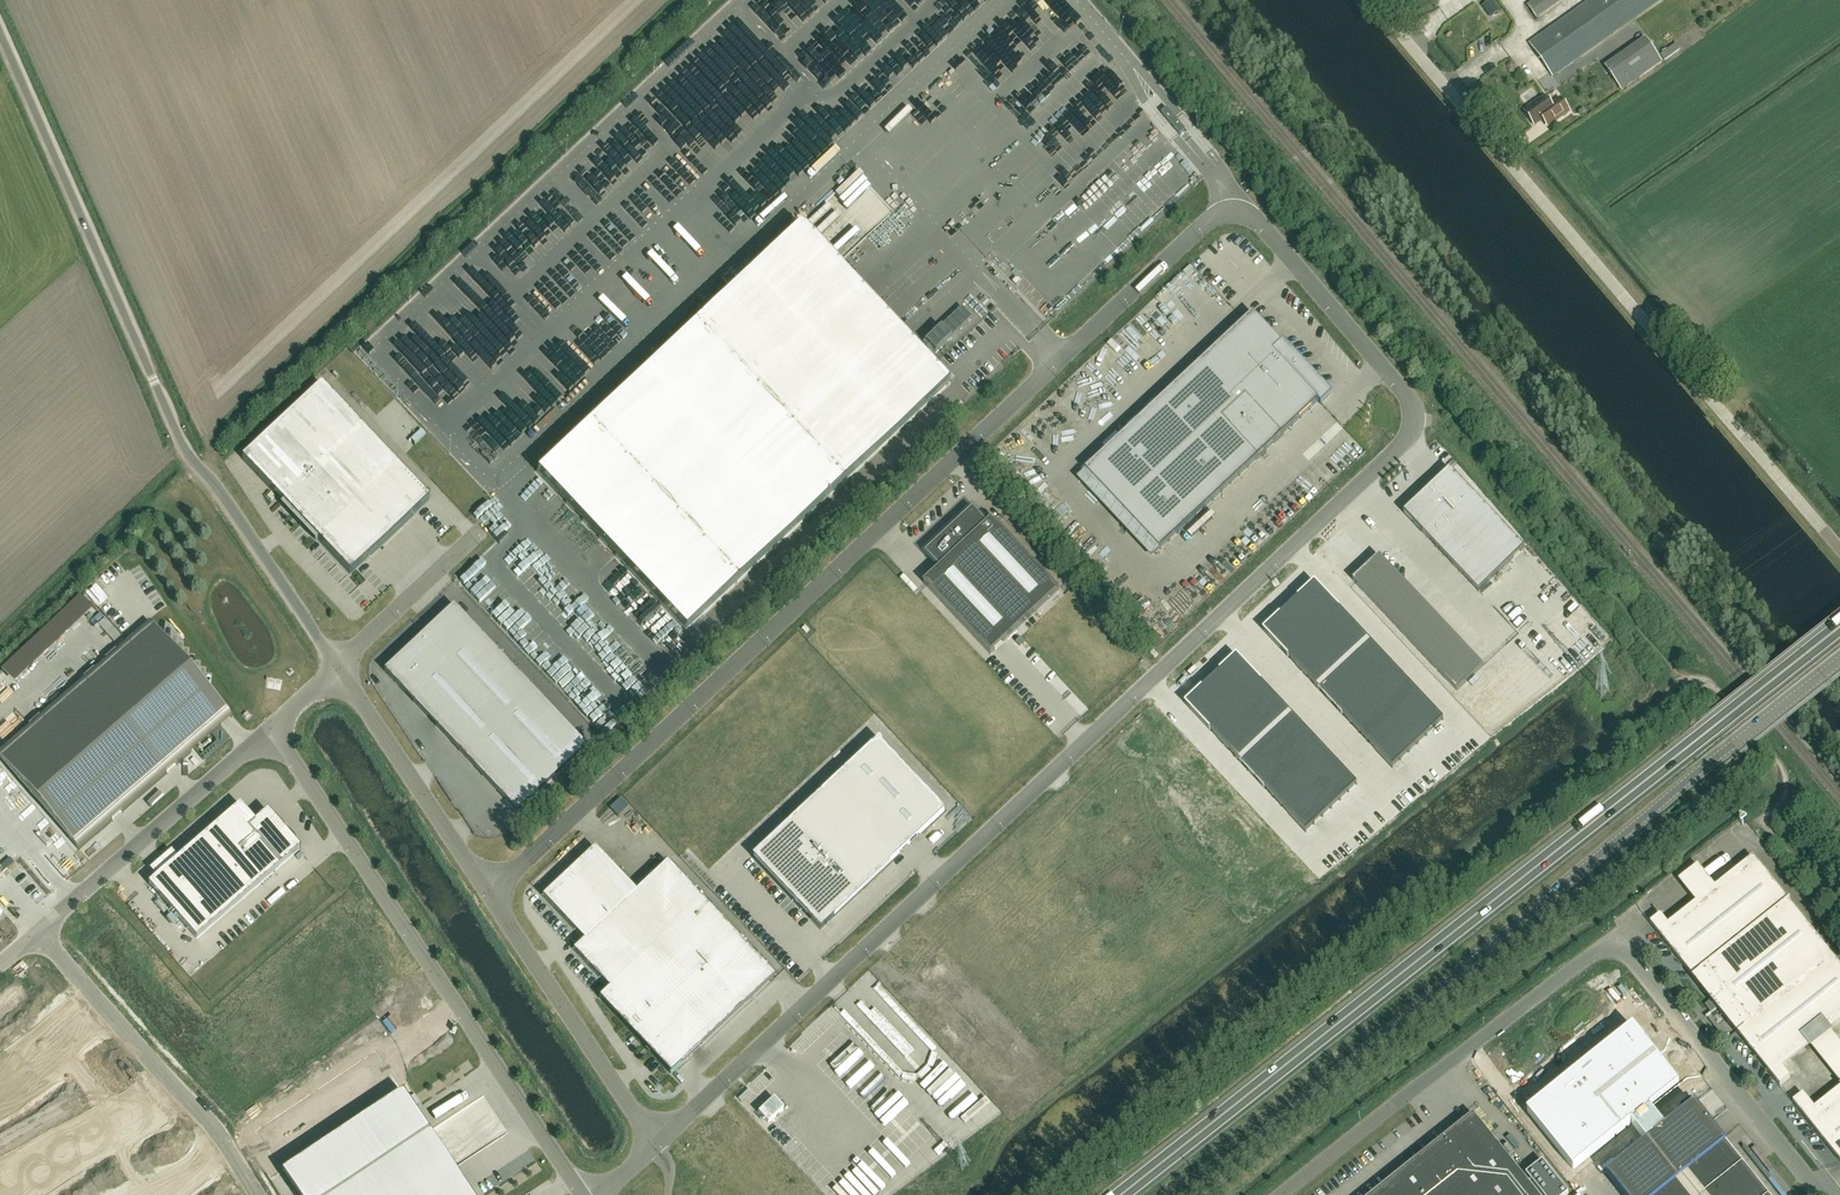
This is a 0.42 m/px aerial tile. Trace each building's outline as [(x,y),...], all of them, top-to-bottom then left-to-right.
[(1527,5),(1537,19),(1564,0),(1535,0),(1527,5)] [(1530,43),(1553,76),(1660,0),(1591,0),(1530,43)] [(1488,11),(1494,7),(1490,1),(1483,5),(1488,11)] [(1662,62),(1648,42),(1608,70),(1622,90),(1662,62)] [(1679,47),(1666,55),(1669,60),(1682,53),(1679,47)] [(1547,127),(1558,119),(1570,111),(1561,98),(1551,105),(1545,96),(1525,111),(1535,125),(1542,120),(1547,127)] [(1161,113),(1171,124),(1180,135),(1186,131),(1177,119),(1167,108),(1161,113)] [(761,261),(755,267),(697,322),(695,324),(537,472),(546,481),(686,631),(806,518),(844,483),(950,383),(801,224),(761,261)] [(1253,314),(1086,471),(1161,550),(1319,402),(1321,405),(1333,393),(1284,341),(1281,343),(1253,314)] [(940,326),(925,341),(935,352),(951,337),(940,326)] [(350,574),(430,499),(321,384),(242,459),(350,574)] [(1450,470),(1404,513),(1479,592),(1525,549),(1450,470)] [(941,568),(924,583),(991,654),(1060,590),(993,519),(987,525),(973,510),(928,553),(941,568)] [(1374,603),(1400,578),(1379,556),(1353,581),(1374,603)] [(1411,589),(1400,578),(1374,603),(1384,614),(1411,589)] [(1315,582),(1298,598),(1322,625),(1339,609),(1315,582)] [(1395,625),(1421,600),(1411,589),(1384,614),(1395,625)] [(1280,615),(1305,641),(1314,633),(1322,625),(1298,598),(1280,615)] [(1405,636),(1431,611),(1421,600),(1395,625),(1405,636)] [(517,812),(586,747),(454,605),(384,671),(517,812)] [(1330,650),(1356,626),(1339,609),(1322,625),(1314,633),(1330,650)] [(1431,611),(1405,636),(1415,647),(1442,622),(1431,611)] [(1263,630),(1288,657),(1305,641),(1280,615),(1263,630)] [(121,636),(105,618),(98,624),(114,642),(121,636)] [(1452,633),(1442,622),(1415,647),(1426,658),(1452,633)] [(1356,626),(1330,650),(1343,664),(1369,640),(1356,626)] [(221,726),(138,630),(0,750),(0,759),(78,849),(221,726)] [(1330,650),(1314,633),(1305,641),(1288,657),(1305,674),(1330,650)] [(1452,633),(1426,658),(1436,669),(1462,644),(1452,633)] [(1382,654),(1369,640),(1343,664),(1356,678),(1382,654)] [(1462,644),(1436,669),(1446,680),(1473,655),(1462,644)] [(1318,688),(1343,664),(1330,650),(1305,674),(1318,688)] [(1368,691),(1394,667),(1382,654),(1356,678),(1368,691)] [(1473,655),(1446,680),(1457,691),(1483,666),(1473,655)] [(1237,656),(1220,672),(1245,698),(1261,682),(1237,656)] [(1343,664),(1318,688),(1331,702),(1356,678),(1343,664)] [(1512,679),(1521,671),(1516,666),(1507,674),(1512,679)] [(1368,691),(1377,700),(1402,676),(1394,667),(1368,691)] [(1227,715),(1236,706),(1245,698),(1220,672),(1202,688),(1227,715)] [(1410,684),(1402,676),(1377,700),(1385,708),(1410,684)] [(1368,691),(1356,678),(1331,702),(1343,715),(1368,691)] [(1245,698),(1236,706),(1252,724),(1278,700),(1261,682),(1245,698)] [(1385,708),(1393,717),(1419,693),(1410,684),(1385,708)] [(1210,730),(1227,715),(1202,688),(1185,704),(1210,730)] [(1343,715),(1351,724),(1377,700),(1368,691),(1343,715)] [(1427,702),(1419,693),(1393,717),(1401,726),(1410,718),(1419,710),(1427,702)] [(1265,738),(1291,714),(1278,700),(1252,724),(1265,738)] [(1385,708),(1377,700),(1351,724),(1359,732),(1385,708)] [(1427,702),(1419,710),(1435,728),(1444,720),(1427,702)] [(1227,748),(1252,724),(1236,706),(1227,715),(1210,730),(1227,748)] [(1367,741),(1393,717),(1385,708),(1359,732),(1367,741)] [(1410,718),(1426,736),(1435,728),(1419,710),(1410,718)] [(1279,752),(1304,728),(1291,714),(1265,738),(1279,752)] [(1392,735),(1401,726),(1393,717),(1367,741),(1376,750),(1383,743),(1392,735)] [(1410,718),(1401,726),(1418,744),(1426,736),(1410,718)] [(1265,738),(1252,724),(1227,748),(1240,762),(1265,738)] [(1401,726),(1392,735),(1409,752),(1418,744),(1401,726)] [(1290,764),(1316,740),(1304,728),(1279,752),(1290,764)] [(1383,743),(1400,760),(1409,752),(1392,735),(1383,743)] [(1240,762),(1253,776),(1279,752),(1265,738),(1240,762)] [(945,810),(878,739),(753,856),(820,927),(945,810)] [(1298,773),(1324,749),(1316,740),(1290,764),(1298,773)] [(1383,743),(1376,750),(1392,768),(1400,760),(1383,743)] [(1332,758),(1324,749),(1298,773),(1307,782),(1332,758)] [(1279,752),(1253,776),(1265,788),(1290,764),(1279,752)] [(1332,774),(1341,766),(1332,758),(1307,782),(1315,791),(1324,782),(1332,774)] [(1290,764),(1265,788),(1273,797),(1298,773),(1290,764)] [(1341,766),(1332,774),(1349,792),(1357,784),(1341,766)] [(1273,797),(1281,806),(1307,782),(1298,773),(1273,797)] [(1324,782),(1340,800),(1349,792),(1332,774),(1324,782)] [(1614,803),(1638,784),(1633,778),(1609,796),(1614,803)] [(1307,782),(1281,806),(1289,815),(1297,807),(1306,799),(1315,791),(1307,782)] [(1324,782),(1315,791),(1331,808),(1340,800),(1324,782)] [(1323,816),(1331,808),(1315,791),(1306,799),(1323,816)] [(1314,825),(1323,816),(1306,799),(1297,807),(1314,825)] [(240,804),(178,858),(156,877),(148,884),(196,939),(299,850),(301,849),(300,847),(299,848),(267,812),(256,822),(240,804)] [(1297,807),(1289,815),(1306,832),(1314,825),(1297,807)] [(671,1074),(774,976),(667,862),(636,891),(595,848),(543,897),(584,940),(573,950),(609,988),(599,997),(671,1074)] [(1650,922),(1693,976),(1692,977),(1712,1002),(1711,1004),(1714,1007),(1717,1008),(1737,1033),(1738,1032),(1780,1085),(1790,1077),(1778,1062),(1839,1012),(1839,966),(1757,862),(1672,930),(1660,915),(1650,922)] [(281,1172),(297,1194),(472,1194),(402,1091),(281,1172)] [(1839,1160),(1839,1102),(1821,1116),(1803,1093),(1793,1101),(1839,1160)] [(1691,1096),(1679,1105),(1684,1110),(1695,1101),(1691,1096)] [(784,1108),(774,1098),(758,1113),(768,1123),(784,1108)] [(1695,1104),(1606,1174),(1623,1194),(1767,1194),(1695,1104)] [(1372,1194),(1567,1194),(1569,1193),(1543,1161),(1526,1174),(1531,1181),(1528,1183),(1496,1142),(1466,1166),(1443,1138),(1372,1194)]
